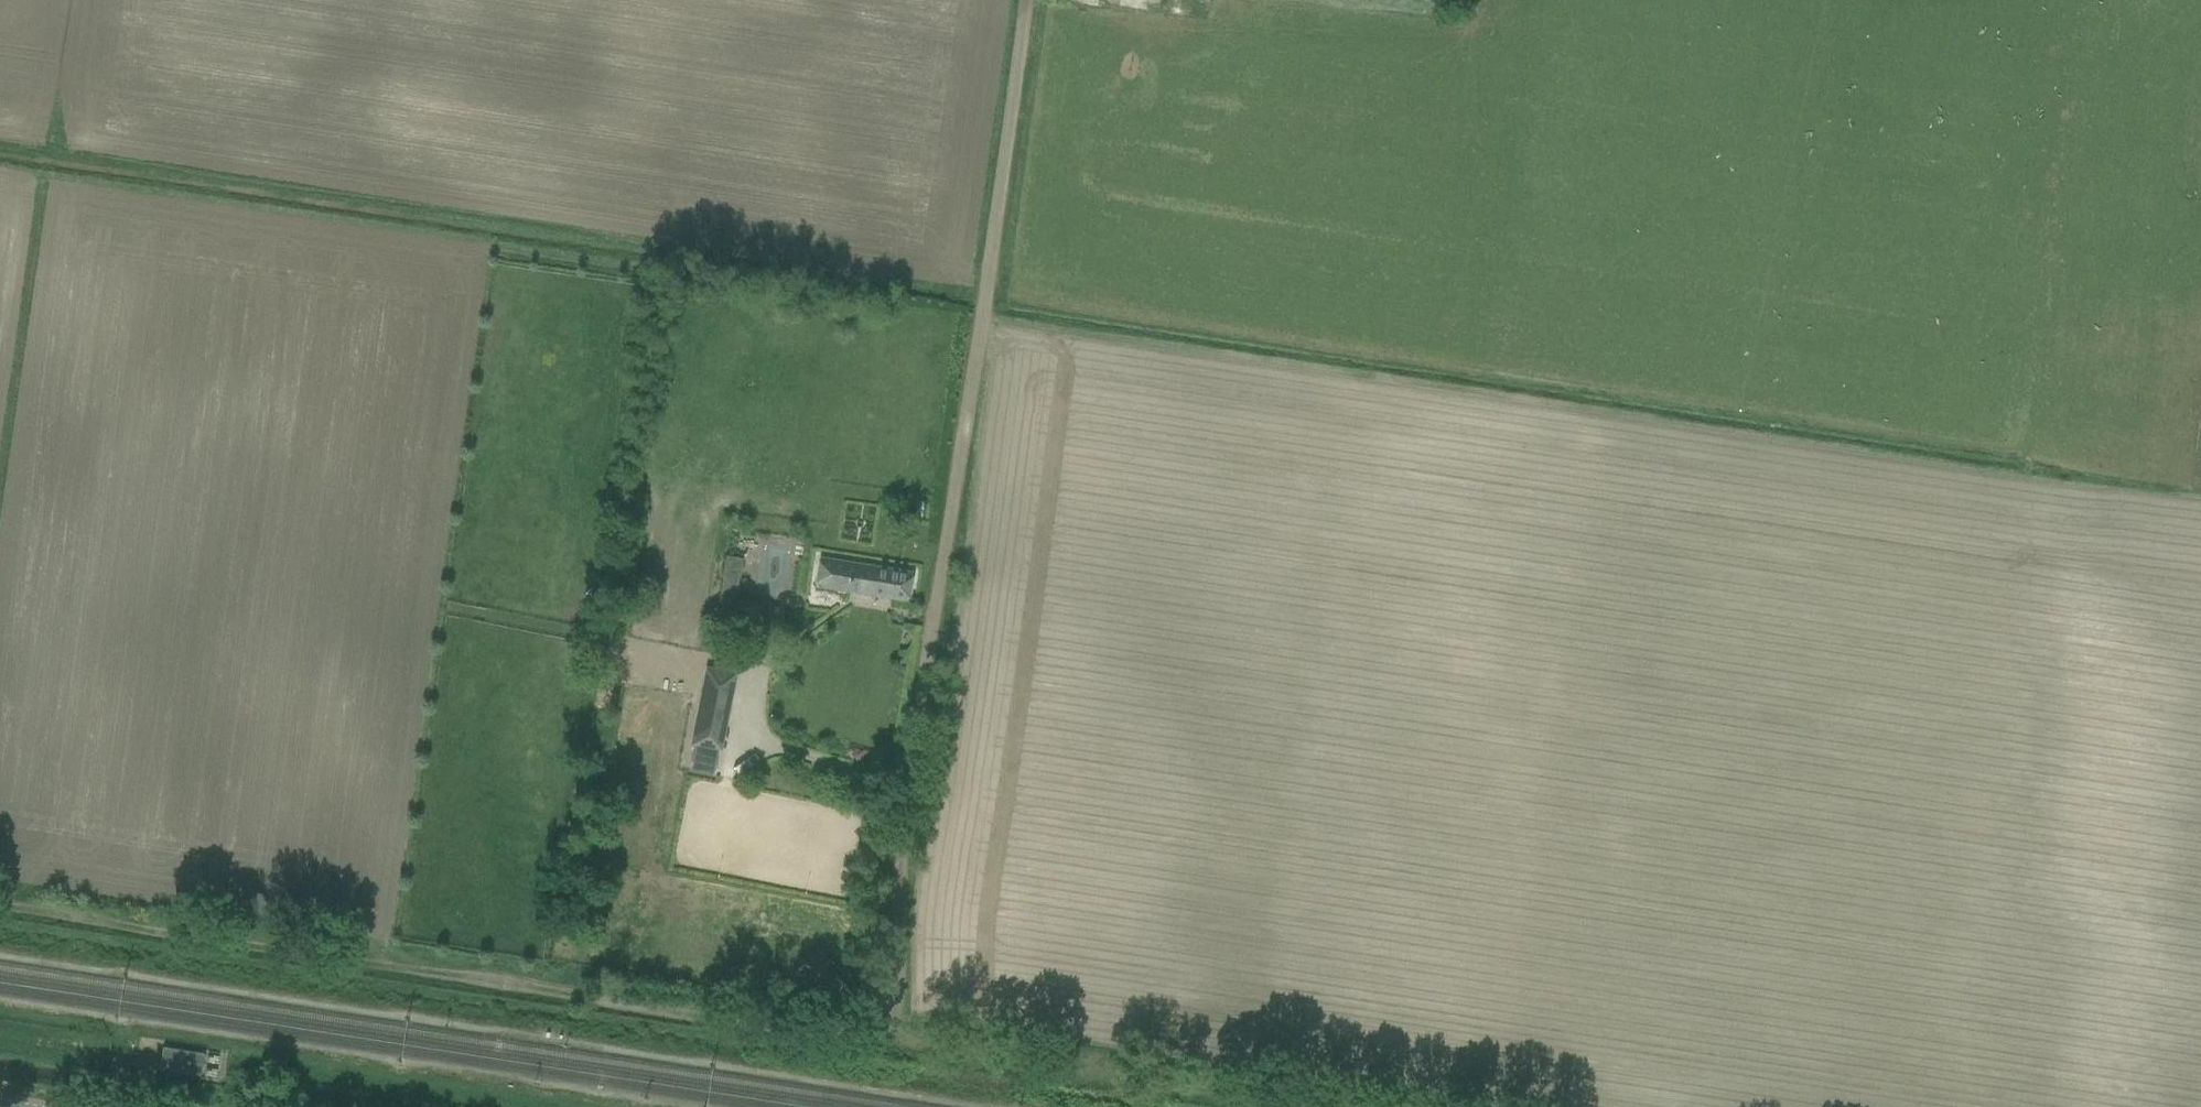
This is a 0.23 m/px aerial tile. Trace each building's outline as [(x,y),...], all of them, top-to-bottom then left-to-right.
[(895,499),(894,511),(906,512),(906,500),(895,499)] [(717,618),(734,621),(742,558),(726,556),(717,618)] [(818,584),(908,600),(913,572),(823,556),(818,584)] [(739,600),(735,627),(737,627),(736,630),(777,637),(782,607),(739,600)] [(691,762),(716,767),(719,749),(723,750),(738,672),(706,666),(691,744),(694,744),(691,762)] [(160,1069),(200,1075),(201,1074),(205,1054),(204,1053),(164,1047),(163,1047),(160,1068),(160,1069)]
